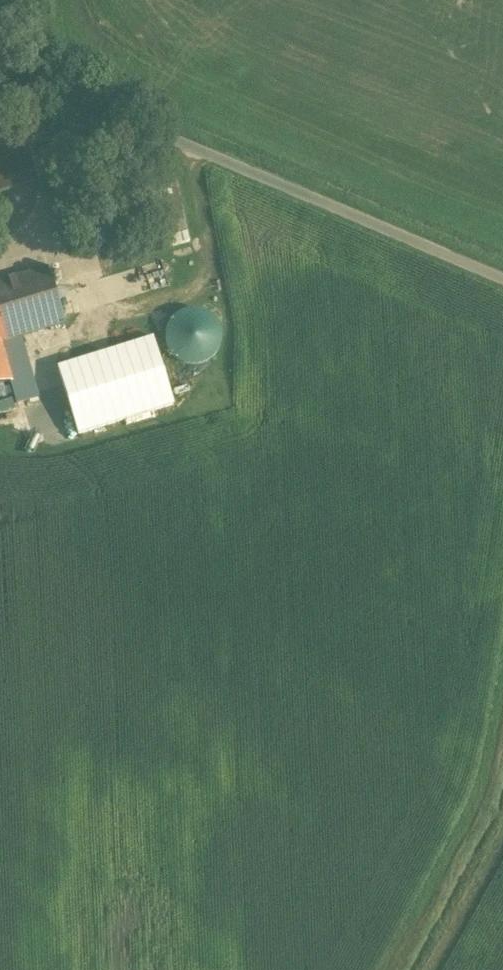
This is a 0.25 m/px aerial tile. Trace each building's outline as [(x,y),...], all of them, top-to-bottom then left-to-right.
[(169,164),(135,172),(151,238),(186,232),(169,164)] [(10,382),(17,404),(37,398),(20,337),(65,323),(47,268),(0,282),(0,385),(10,382)] [(179,361),(186,365),(194,365),(202,364),(209,361),(215,355),(219,348),(221,341),(221,333),(218,325),(214,319),(208,314),(200,311),(192,310),(185,311),(177,315),(172,320),(167,327),(165,334),(166,342),(168,350),(173,356),(179,361)] [(71,342),(42,350),(66,428),(94,419),(71,342)]
